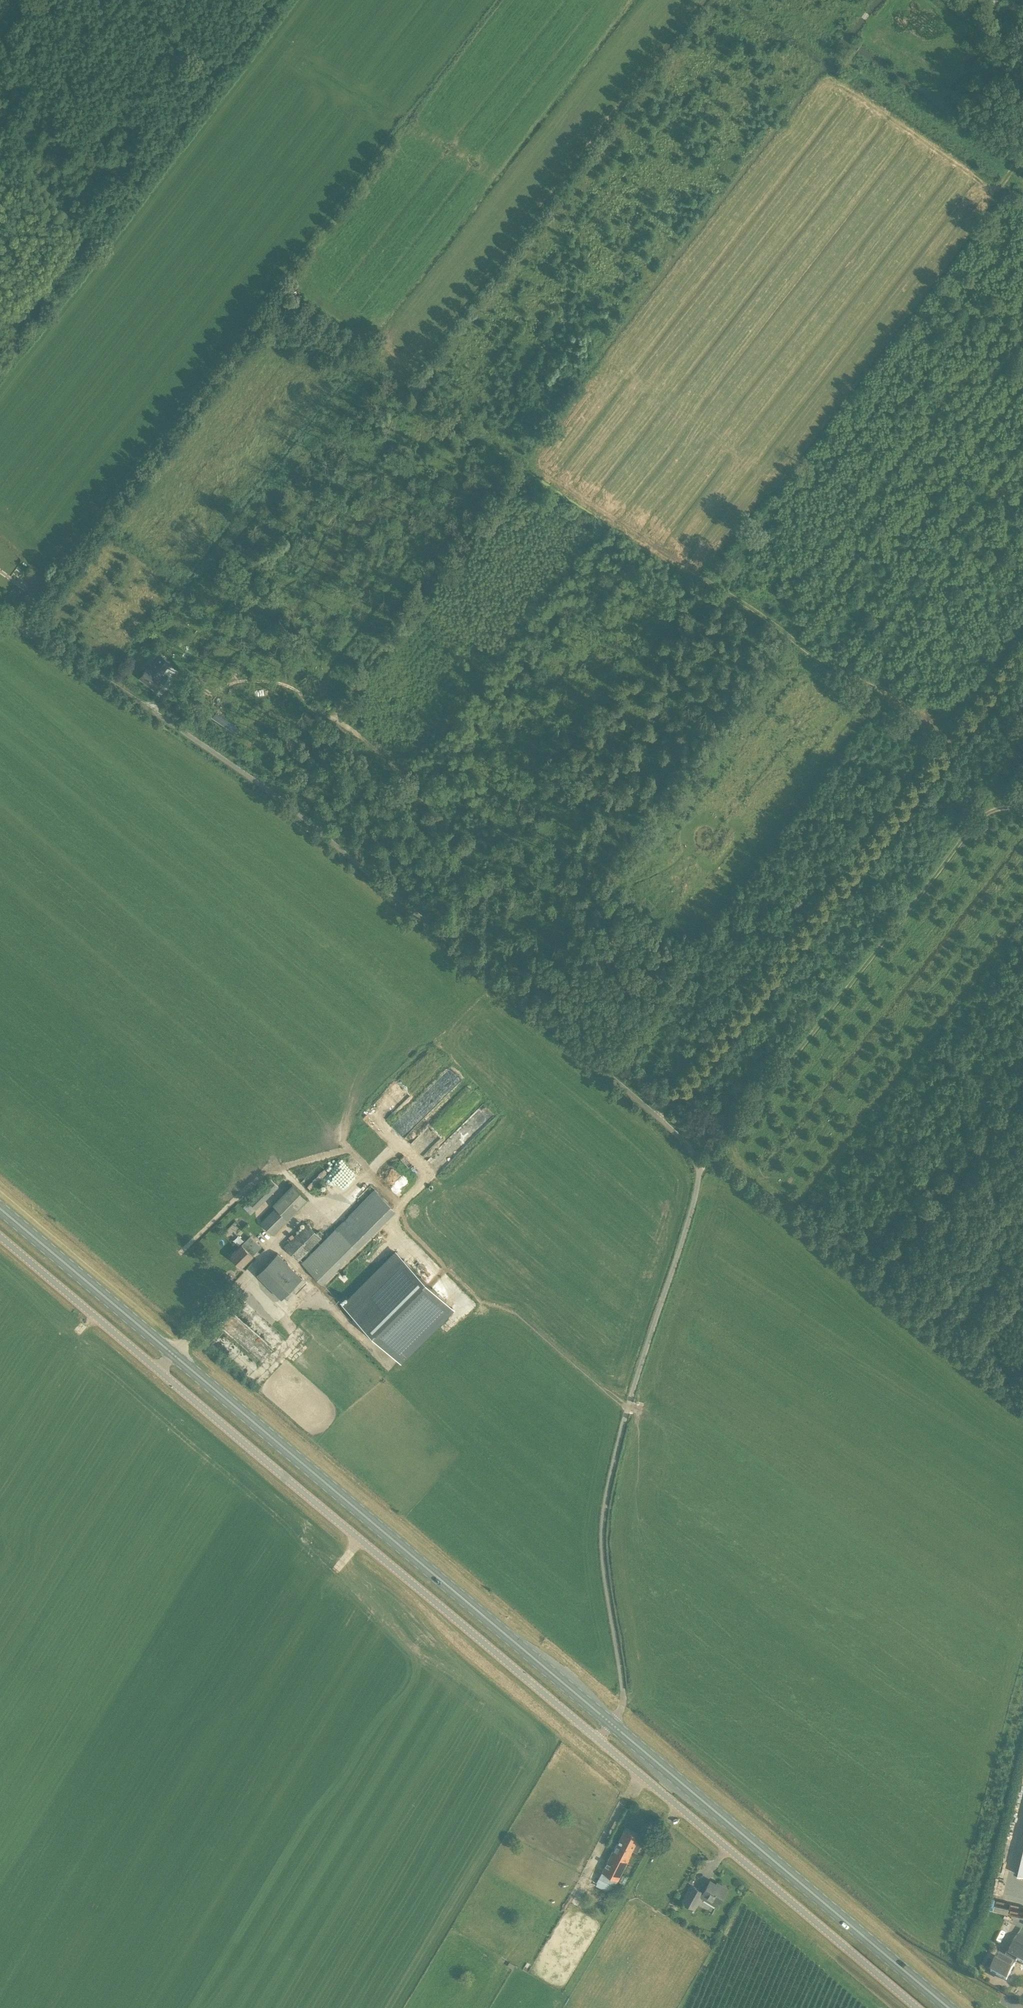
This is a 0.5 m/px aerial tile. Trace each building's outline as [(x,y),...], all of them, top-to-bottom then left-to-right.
[(41,575),(34,583),(38,586),(45,578),(41,575)] [(35,592),(30,588),(26,594),(30,597),(35,592)] [(166,668),(171,662),(161,655),(152,666),(150,664),(140,678),(154,689),(164,675),(160,672),(163,667),(166,668)] [(403,1151),(399,1155),(408,1164),(412,1160),(403,1151)] [(278,1187),(271,1179),(249,1201),(256,1209),(278,1187)] [(273,1204),(276,1207),(261,1222),(273,1235),(308,1201),(292,1185),(273,1204)] [(301,1262),(322,1284),(396,1210),(375,1189),(301,1262)] [(307,1222),(284,1246),(298,1261),(322,1237),(307,1222)] [(242,1244),(230,1255),(241,1266),(253,1255),(261,1246),(250,1235),(242,1244)] [(397,1252),(344,1305),(399,1360),(452,1307),(397,1252)] [(277,1253),(257,1273),(282,1298),(302,1278),(277,1253)] [(640,1845),(635,1843),(640,1834),(625,1828),(614,1849),(603,1870),(618,1878),(629,1858),(628,1857),(632,1849),(637,1852),(640,1845)] [(670,1844),(663,1839),(660,1844),(667,1849),(670,1844)] [(704,1892),(691,1885),(682,1901),(694,1909),(702,1896),(717,1905),(727,1888),(720,1884),(719,1886),(710,1881),(704,1892)] [(994,1911),(1001,1912),(1004,1897),(997,1896),(994,1911)] [(1017,1960),(1022,1964),(1022,1930),(1022,1929),(1008,1955),(1007,1954),(1003,1960),(998,1957),(990,1972),(1005,1981),(1017,1960)]
